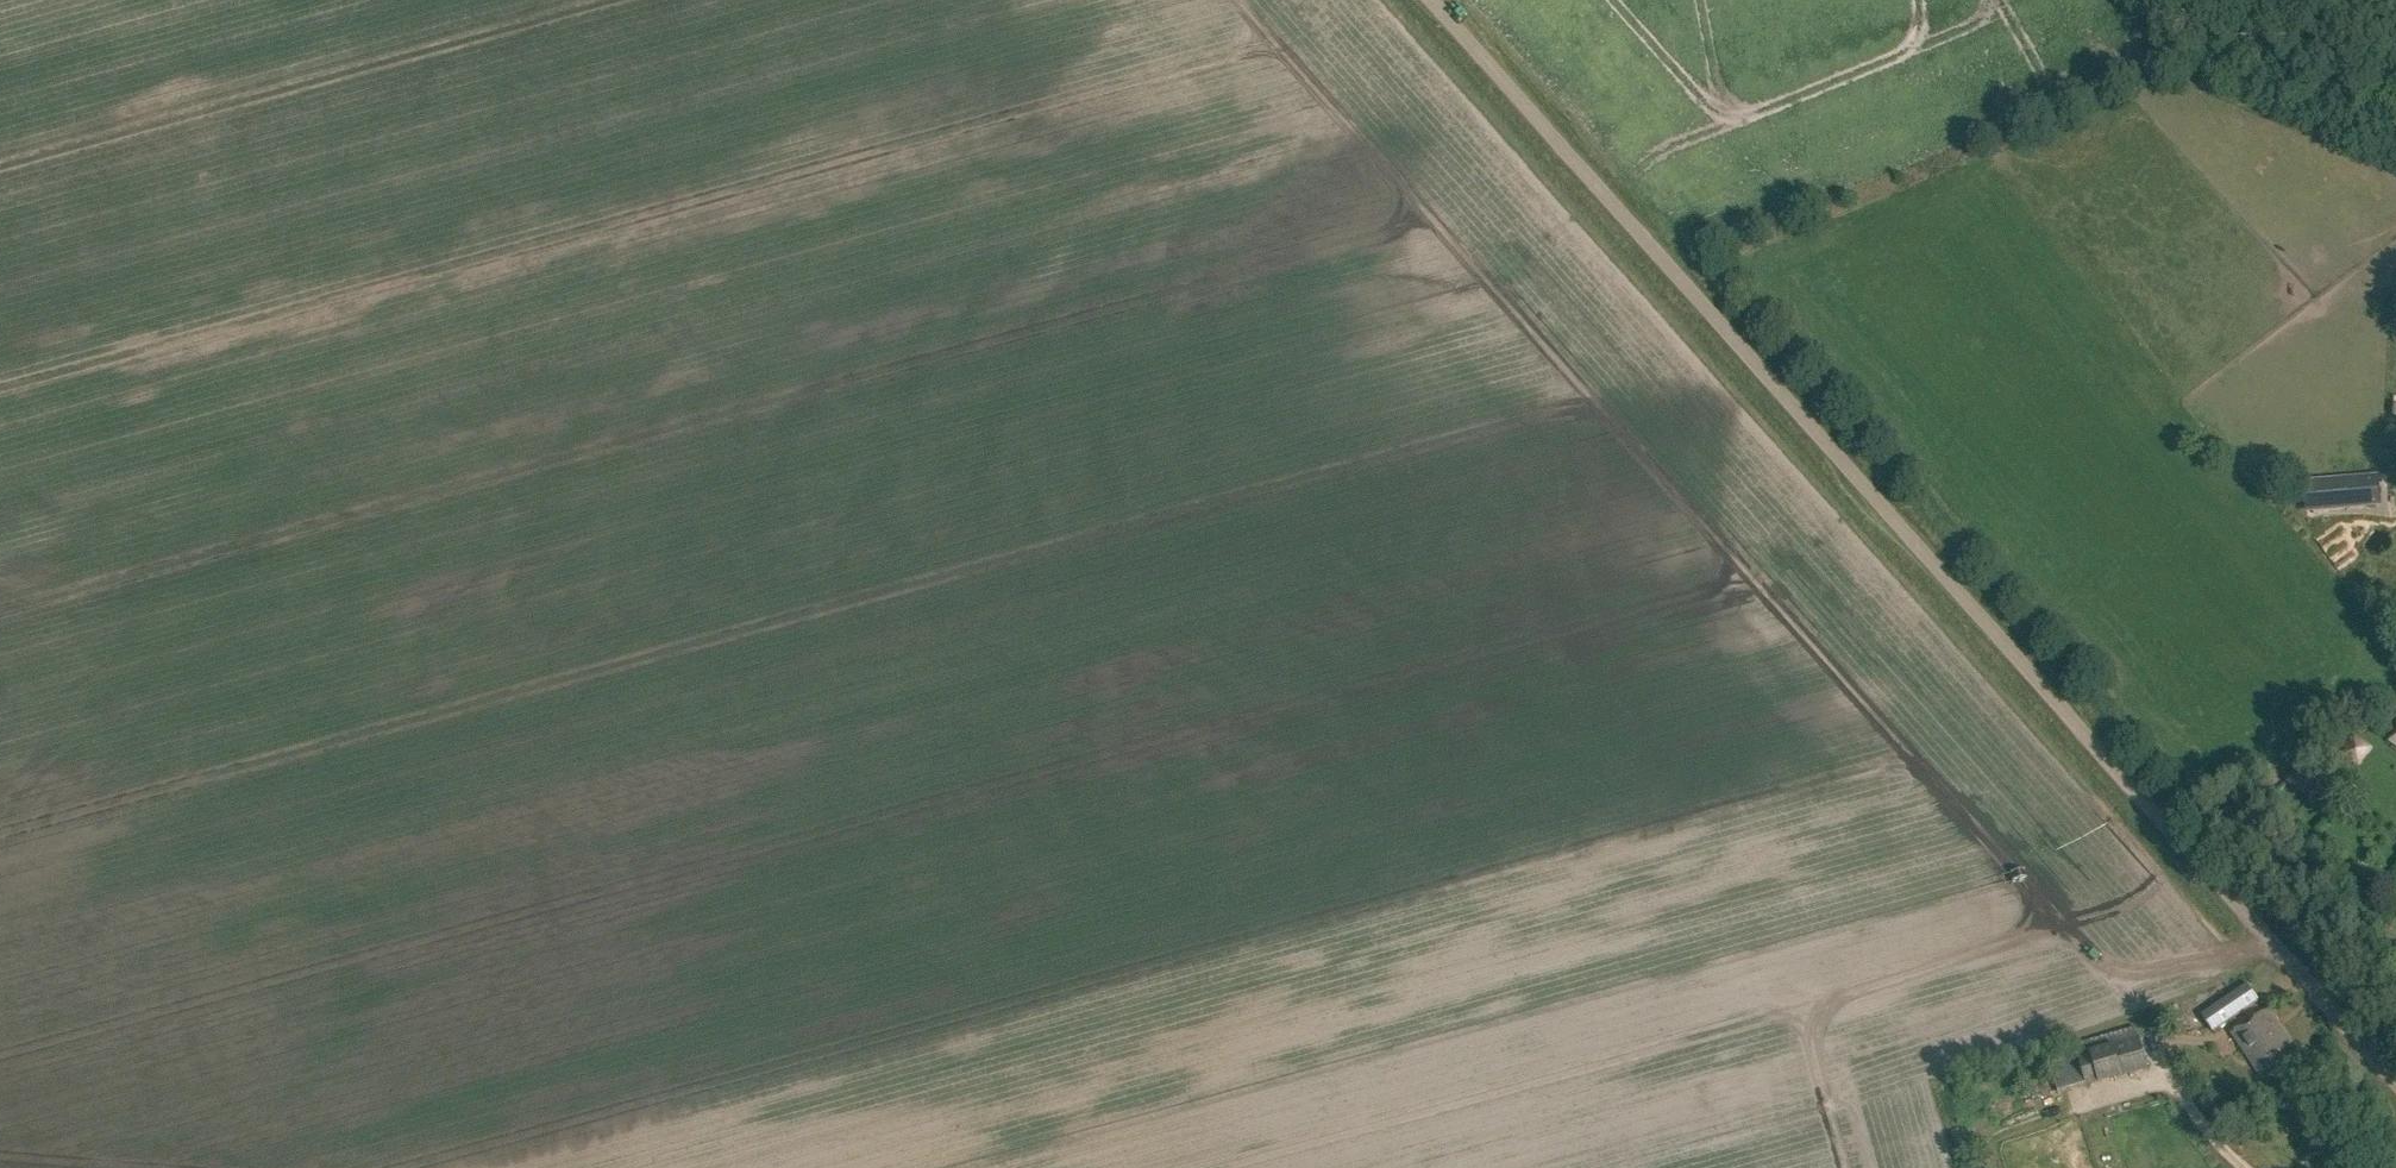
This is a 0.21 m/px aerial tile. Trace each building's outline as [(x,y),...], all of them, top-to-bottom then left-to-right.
[(2370,498),(2368,475),(2301,481),(2303,504),(2370,498)] [(2395,746),(2395,726),(2386,740),(2395,746)] [(2202,1016),(2212,1032),(2258,1002),(2247,986),(2202,1016)] [(2233,1037),(2260,1078),(2285,1061),(2280,1054),(2292,1046),(2283,1033),(2270,1012),(2233,1037)] [(2072,1041),(2083,1085),(2147,1069),(2135,1024),(2072,1041)]
